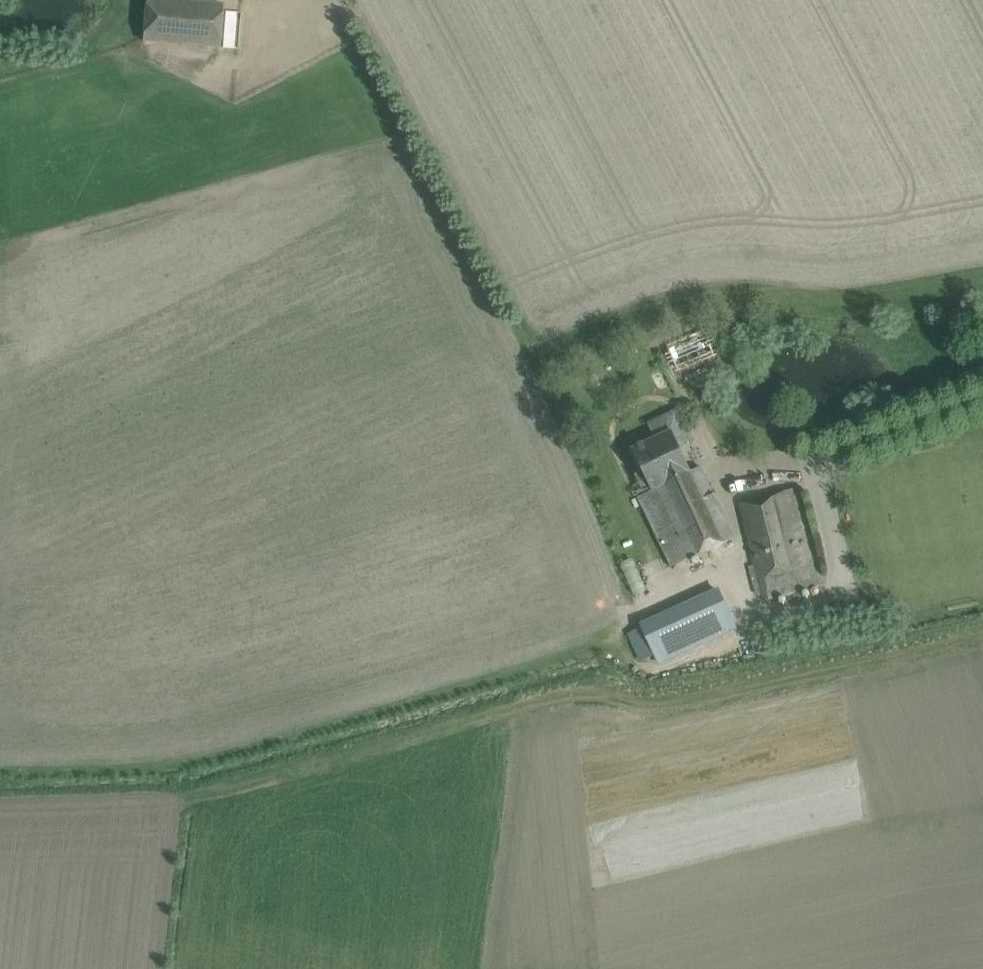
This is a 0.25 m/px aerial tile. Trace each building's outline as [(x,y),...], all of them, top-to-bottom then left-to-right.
[(219,46),(223,3),(181,0),(147,0),(143,40),(219,46)] [(670,349),(679,368),(722,347),(714,329),(670,349)] [(655,438),(634,448),(654,489),(638,497),(639,498),(642,505),(672,568),(717,546),(735,538),(701,466),(691,471),(679,446),(695,438),(680,407),(678,407),(648,422),(655,438)] [(825,584),(798,488),(740,504),(766,600),(825,584)] [(726,592),(630,630),(645,667),(741,630),(726,592)]
